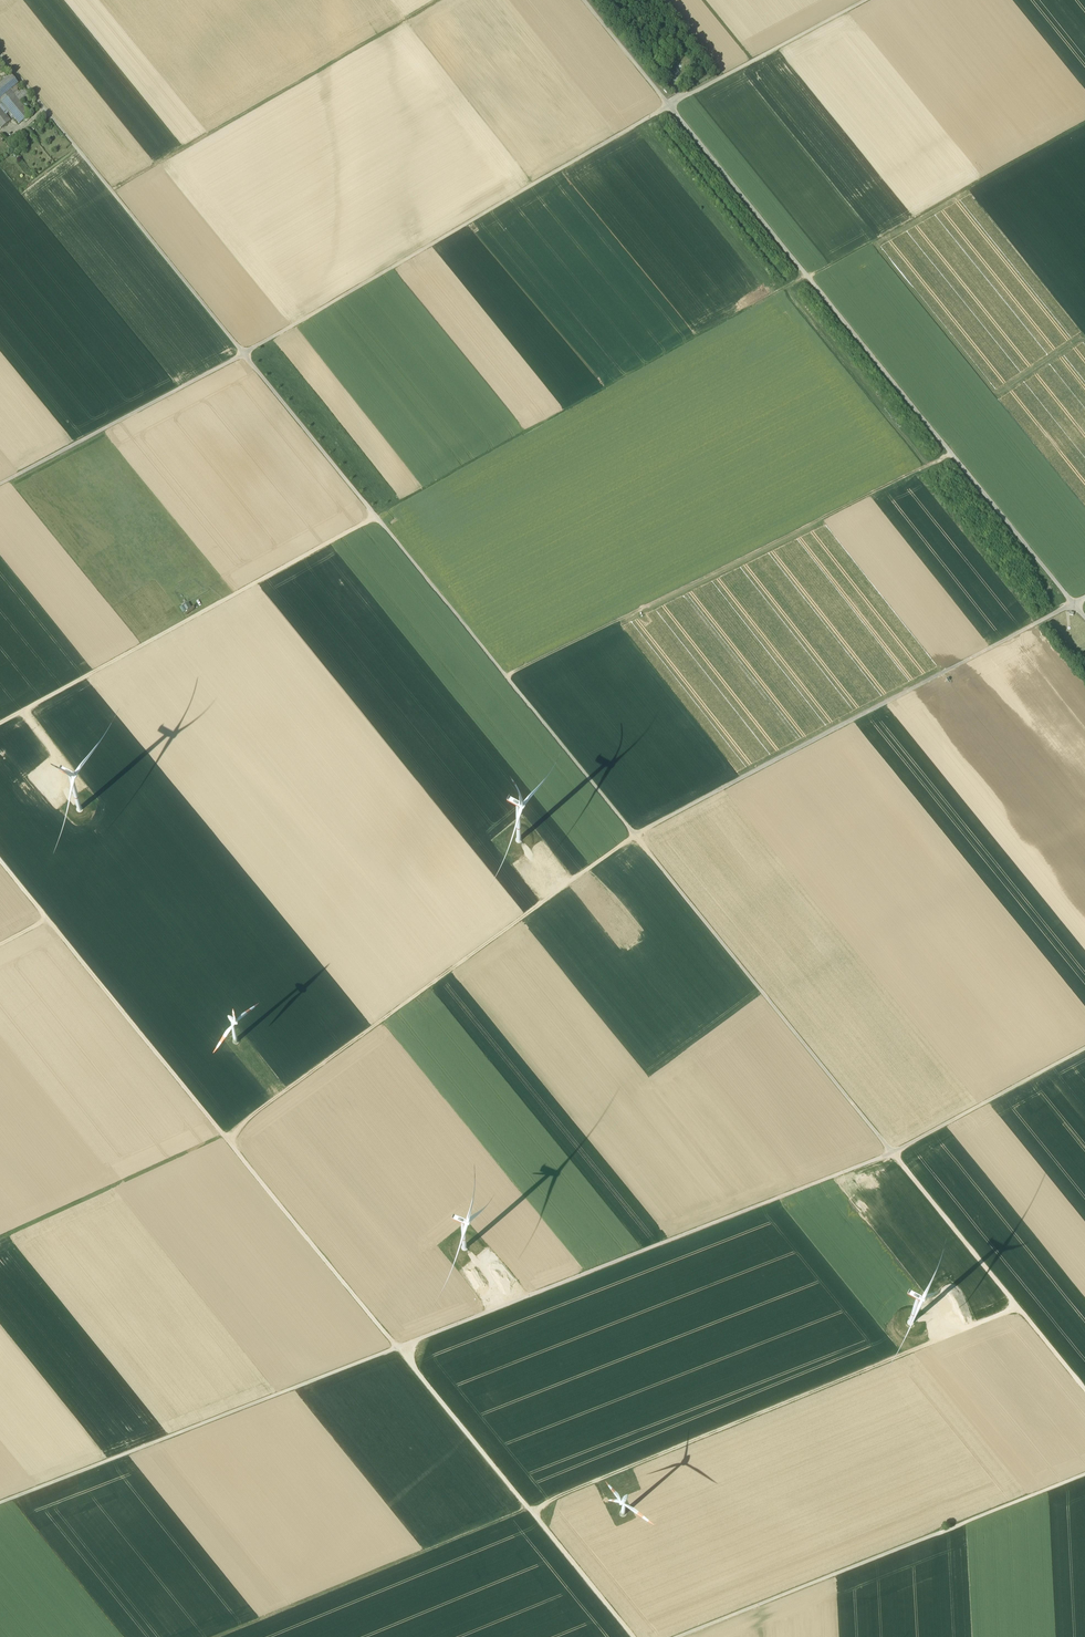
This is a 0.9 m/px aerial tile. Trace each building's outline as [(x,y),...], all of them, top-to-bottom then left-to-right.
[(0,84),(0,101),(19,124),(30,114),(10,90),(18,84),(10,75),(0,84)] [(1,129),(10,120),(0,108),(0,128),(1,129)] [(194,610),(191,605),(185,608),(188,613),(194,610)]
